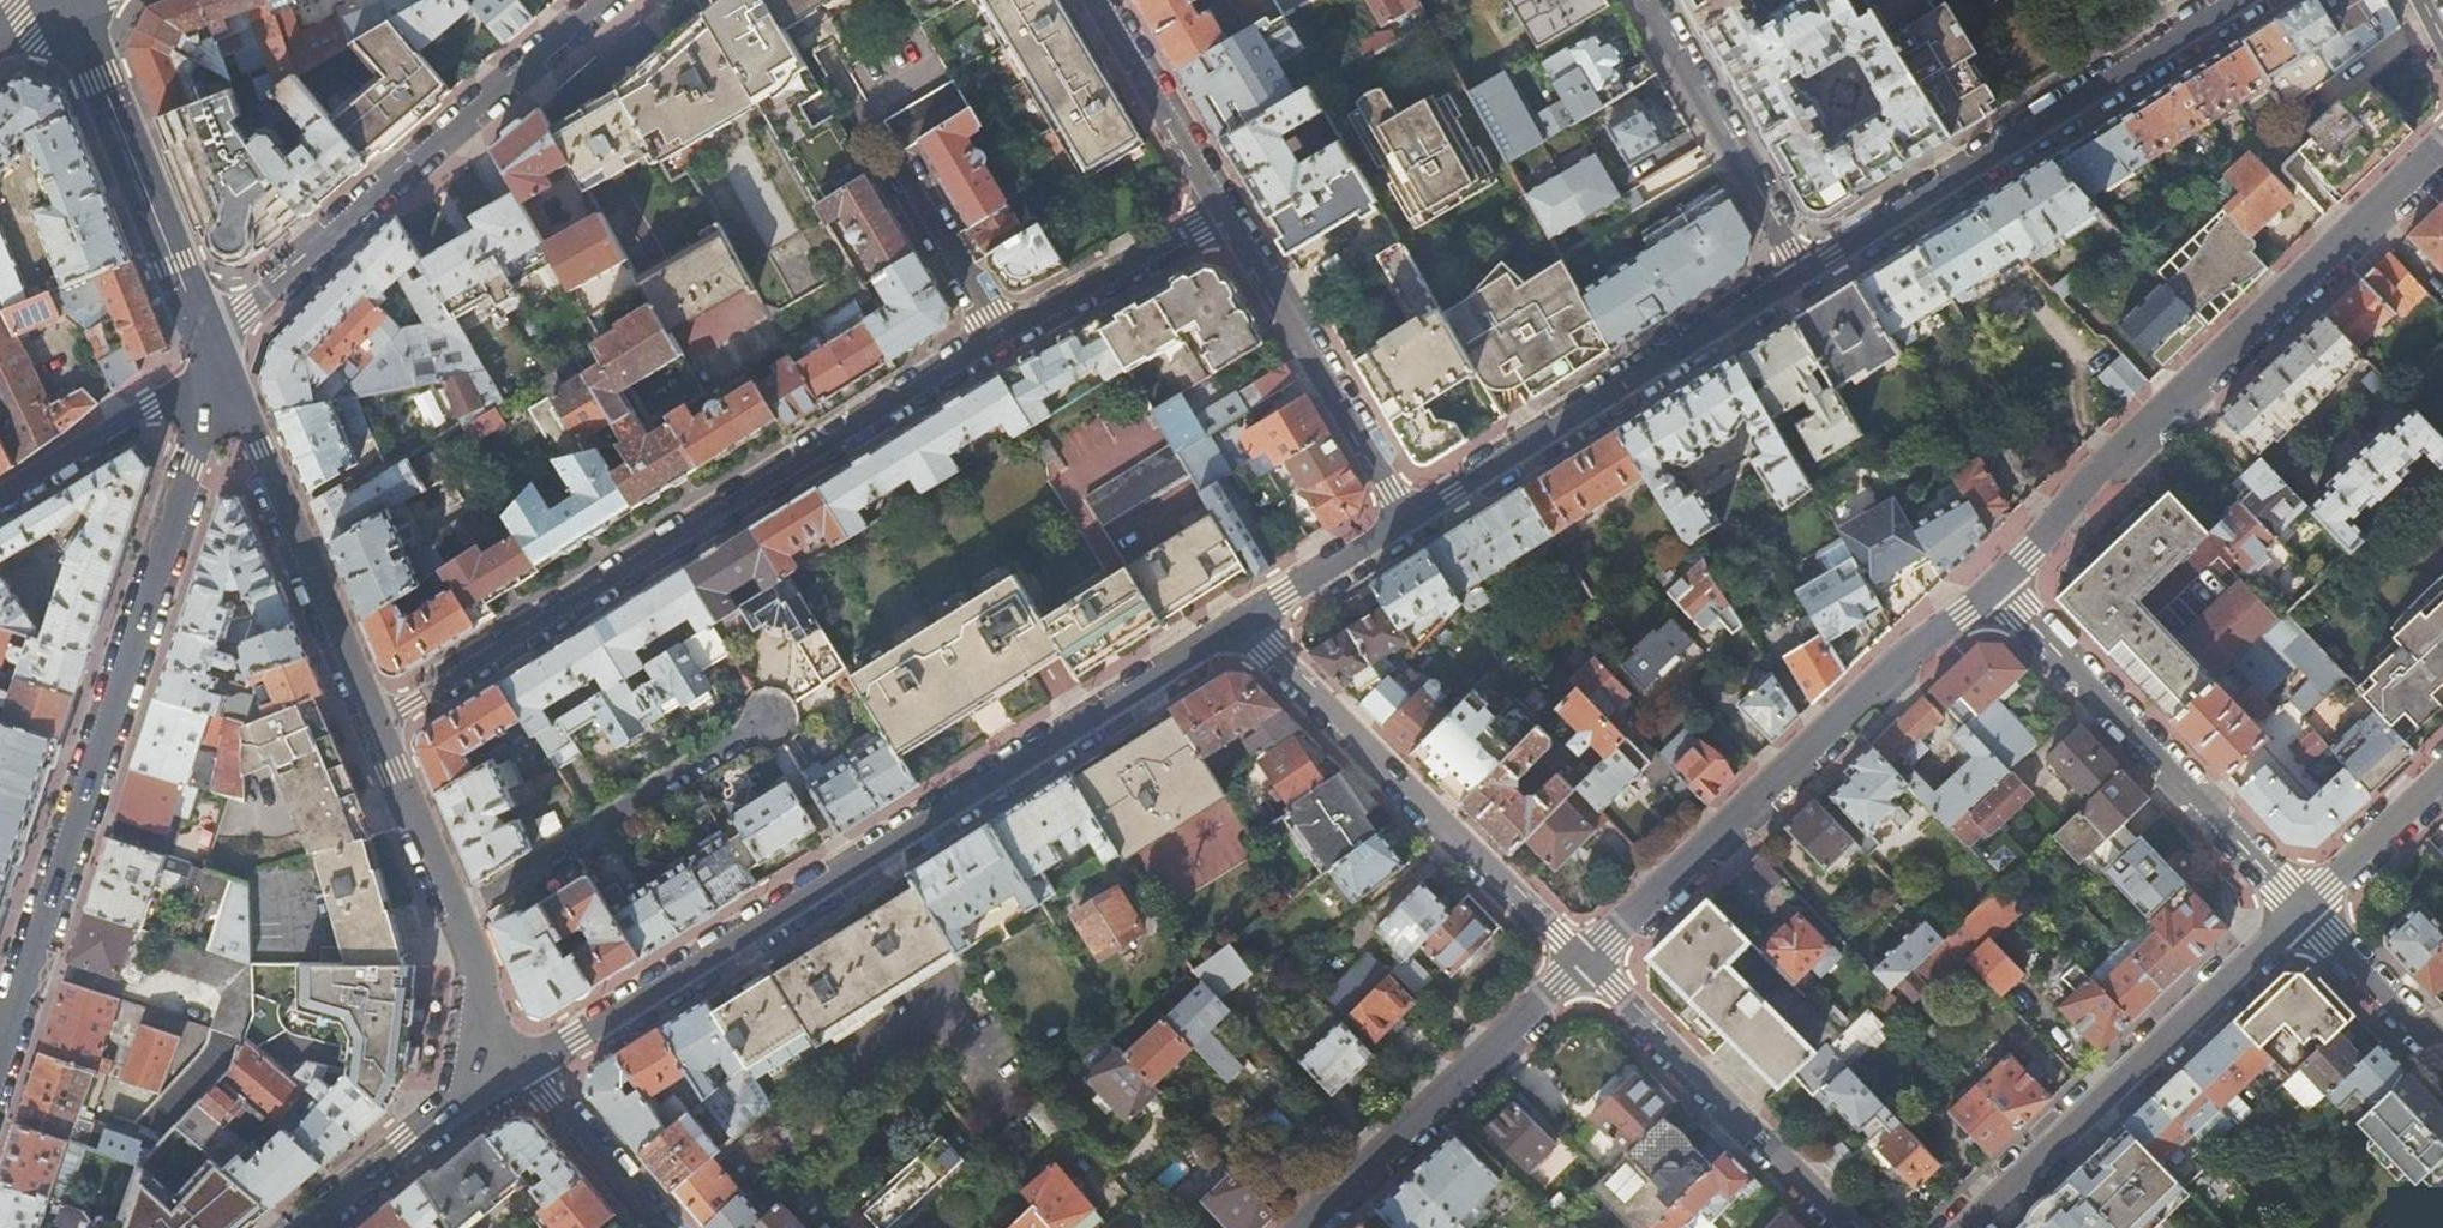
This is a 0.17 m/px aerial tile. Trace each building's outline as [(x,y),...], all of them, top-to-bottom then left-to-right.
[(174,48),(183,32),(209,23),(201,0),(168,0),(153,5),(149,7),(144,17),(138,28),(174,48)] [(209,23),(247,10),(270,2),(269,0),(201,0),(209,23)] [(270,2),(274,14),(281,34),(296,75),(310,67),(357,40),(392,19),(385,0),(355,0),(339,6),(342,14),(294,32),(286,10),(311,0),(269,0),(270,2)] [(392,19),(426,0),(385,0),(392,19)] [(392,19),(419,51),(439,33),(455,51),(457,50),(468,40),(453,22),(471,7),(503,44),(533,18),(517,0),(478,0),(473,4),(469,0),(426,0),(392,19)] [(757,102),(817,203),(869,171),(835,113),(818,123),(806,103),(822,93),(783,26),(767,0),(717,0),(713,7),(709,13),(708,15),(707,15),(719,37),(757,102)] [(783,26),(826,0),(767,0),(783,26)] [(921,22),(959,0),(907,0),(921,22)] [(1059,0),(977,0),(1085,177),(1144,142),(1059,0)] [(1177,68),(1268,14),(1259,0),(1232,0),(1244,19),(1225,31),(1211,7),(1207,9),(1204,4),(1198,8),(1194,1),(1195,0),(1136,0),(1177,68)] [(1268,14),(1272,21),(1284,14),(1310,0),(1259,0),(1268,14)] [(1383,26),(1406,12),(1401,5),(1407,1),(1406,0),(1368,0),(1383,26)] [(1538,49),(1588,19),(1610,6),(1606,0),(1510,0),(1538,49)] [(1820,213),(1825,213),(1829,211),(1950,135),(1868,0),(1798,0),(1773,15),(1772,18),(1763,24),(1757,13),(1758,12),(1759,7),(1755,1),(1757,0),(1683,0),(1804,204),(1806,208),(1810,210),(1813,212),(1820,213)] [(1950,135),(1992,109),(1987,101),(1977,83),(1981,81),(1966,57),(1934,4),(1931,0),(1868,0),(1950,135)] [(1934,4),(1966,57),(1976,51),(1946,0),(1943,0),(1934,4)] [(2270,82),(2286,107),(2398,25),(2385,0),(2304,0),(2243,38),(2270,82)] [(270,2),(247,10),(251,22),(274,14),(270,2)] [(274,14),(251,22),(252,27),(258,43),(281,34),(274,14)] [(1302,46),(1284,14),(1272,21),(1268,14),(1177,68),(1220,139),(1288,99),(1273,73),(1269,65),(1302,46)] [(643,19),(601,55),(660,158),(757,102),(719,37),(707,15),(692,26),(680,35),(666,45),(643,19)] [(331,117),(368,160),(416,119),(451,89),(419,51),(392,19),(357,40),(384,72),(331,117)] [(675,26),(680,35),(692,26),(687,19),(675,26)] [(1468,90),(1507,160),(1577,120),(1656,73),(1647,57),(1619,74),(1615,66),(1621,62),(1622,58),(1613,41),(1606,39),(1601,42),(1588,19),(1538,49),(1481,83),(1468,90)] [(252,27),(239,32),(244,48),(258,43),(252,27)] [(196,61),(174,48),(138,28),(128,47),(136,66),(158,119),(159,118),(189,106),(201,101),(192,74),(196,61)] [(214,39),(220,57),(233,52),(244,48),(239,32),(238,30),(214,39)] [(244,48),(233,52),(256,104),(273,91),(296,75),(281,34),(258,43),(244,48)] [(2210,58),(2238,102),(2270,82),(2243,38),(2227,48),(2210,58)] [(571,159),(588,188),(649,153),(654,162),(660,158),(601,55),(558,92),(561,107),(569,120),(553,127),(571,159)] [(2197,67),(2180,77),(2208,121),(2238,102),(2210,58),(2197,67)] [(1471,66),(1458,73),(1468,90),(1481,83),(1471,66)] [(32,144),(55,203),(39,209),(36,214),(61,276),(43,284),(47,293),(49,292),(58,289),(78,280),(96,273),(132,258),(98,171),(64,87),(48,81),(25,72),(0,97),(0,177),(32,144)] [(1278,75),(1273,73),(1288,99),(1295,95),(1292,89),(1290,85),(1287,81),(1278,75)] [(246,111),(236,118),(303,212),(305,215),(340,184),(368,160),(331,117),(296,75),(273,91),(275,94),(279,92),(306,126),(304,131),(303,133),(304,138),(306,141),(291,154),(281,142),(284,139),(272,126),(270,124),(267,124),(264,124),(260,127),(246,111)] [(2165,86),(2149,97),(2177,141),(2208,121),(2180,77),(2165,86)] [(228,80),(225,78),(223,82),(226,91),(231,89),(228,80)] [(886,121),(903,150),(919,140),(920,140),(972,108),(955,80),(886,121)] [(1977,83),(1987,101),(1995,97),(1984,80),(1981,81),(1977,83)] [(2317,96),(2296,117),(2309,130),(2308,141),(2297,151),(2342,198),(2413,130),(2365,81),(2342,102),(2338,98),(2329,106),(2317,96)] [(1272,213),(1355,163),(1310,86),(1295,95),(1288,99),(1220,139),(1266,217),(1272,213)] [(226,91),(201,101),(189,106),(159,118),(210,241),(212,240),(228,264),(242,266),(248,262),(255,254),(258,250),(266,242),(269,245),(291,226),(290,223),(303,212),(236,118),(235,116),(239,111),(231,89),(226,91)] [(1358,107),(1360,110),(1383,97),(1381,93),(1377,92),(1372,92),(1369,93),(1364,96),(1360,100),(1358,104),(1358,107)] [(1406,220),(1442,200),(1452,195),(1488,174),(1473,148),(1467,151),(1451,123),(1456,120),(1444,98),(1432,105),(1414,115),(1411,109),(1395,118),(1383,97),(1360,110),(1347,117),(1406,220)] [(2132,107),(2118,116),(2145,160),(2177,141),(2149,97),(2132,107)] [(1429,99),(1411,109),(1414,115),(1432,105),(1429,99)] [(1643,103),(1606,125),(1628,163),(1666,141),(1643,103)] [(491,147),(519,195),(523,201),(537,192),(539,195),(543,193),(542,190),(552,183),(550,179),(559,174),(556,169),(571,159),(553,127),(541,107),(491,147)] [(920,140),(919,140),(970,224),(1007,202),(984,163),(986,160),(987,157),(988,155),(986,151),(983,148),(980,147),(977,147),(975,148),(967,134),(982,125),(972,108),(920,140)] [(2089,134),(2051,158),(2087,196),(2145,160),(2118,116),(2089,134)] [(1595,150),(1525,191),(1550,237),(1622,196),(1595,150)] [(2015,180),(1974,206),(2020,254),(2022,256),(2036,247),(2043,254),(2105,215),(2102,212),(2087,196),(2051,158),(2015,180)] [(1378,202),(1355,163),(1272,213),(1293,249),(1378,202)] [(2225,209),(2227,211),(2251,236),(2292,195),(2267,169),(2253,182),(2238,167),(2223,182),(2237,197),(2225,209)] [(869,171),(817,203),(828,222),(844,214),(851,227),(849,229),(848,232),(848,235),(848,238),(851,242),(854,243),(857,244),(861,243),(879,274),(916,251),(869,171)] [(1488,174),(1452,195),(1456,202),(1488,185),(1489,183),(1489,179),(1488,174)] [(1016,196),(1022,192),(1018,185),(1011,188),(1016,196)] [(1580,291),(1612,346),(1724,275),(1745,262),(1751,235),(1729,198),(1727,199),(1722,191),(1646,238),(1651,246),(1580,291)] [(485,231),(426,266),(456,317),(494,295),(504,311),(523,301),(514,284),(556,259),(546,242),(523,201),(519,195),(479,219),(485,231)] [(1447,208),(1442,200),(1406,220),(1408,222),(1409,224),(1411,225),(1412,226),(1416,225),(1447,208)] [(987,252),(1024,231),(1007,202),(970,224),(987,252)] [(2102,212),(2105,215),(2119,230),(2132,221),(2114,203),(2102,212)] [(1944,224),(1916,242),(1950,297),(1950,298),(1954,295),(1958,300),(1962,301),(1974,293),(1975,288),(1972,283),(2020,254),(1974,206),(1944,224)] [(2435,208),(2400,241),(2434,275),(2442,266),(2442,224),(2435,208)] [(546,242),(556,259),(573,289),(627,258),(600,210),(546,242)] [(2195,253),(2166,280),(2197,313),(2210,301),(2223,292),(2237,286),(2252,278),(2265,268),(2266,266),(2251,251),(2256,246),(2255,241),(2251,236),(2227,211),(2218,219),(2219,221),(2215,225),(2214,224),(2209,231),(2199,248),(2195,253)] [(755,225),(763,243),(795,231),(788,213),(755,225)] [(456,317),(426,266),(402,225),(395,214),(394,215),(336,276),(274,340),(262,379),(276,411),(320,402),(317,387),(337,367),(363,393),(431,380),(486,369),(456,317)] [(1039,221),(1024,231),(987,252),(1007,284),(1024,289),(1067,267),(1039,221)] [(42,295),(38,286),(27,290),(2,228),(0,226),(0,312),(42,295)] [(639,278),(642,284),(652,302),(669,330),(748,285),(752,292),(756,289),(723,230),(639,278)] [(1867,265),(1897,248),(1890,236),(1860,253),(1867,265)] [(1438,304),(1401,241),(1377,255),(1417,323),(1353,361),(1411,456),(1430,461),(1466,438),(1456,422),(1440,418),(1435,420),(1424,401),(1475,369),(1438,304)] [(1886,261),(1856,280),(1890,335),(1894,333),(1897,337),(1903,339),(1913,332),(1914,327),(1911,322),(1950,297),(1916,242),(1886,261)] [(916,251),(879,274),(875,277),(890,303),(866,317),(889,355),(891,359),(925,337),(946,324),(950,307),(916,251)] [(2400,317),(2427,291),(2389,253),(2325,314),(2358,348),(2395,312),(2400,317)] [(1504,267),(1438,304),(1475,369),(1481,378),(1487,383),(1492,386),(1497,388),(1501,388),(1506,387),(1511,386),(1515,384),(1524,378),(1531,389),(1536,386),(1539,392),(1574,370),(1571,364),(1565,354),(1576,347),(1592,348),(1608,348),(1612,346),(1580,291),(1560,255),(1513,282),(1504,267)] [(166,344),(132,258),(96,273),(113,315),(105,319),(102,326),(111,344),(102,349),(94,330),(100,327),(95,317),(76,325),(86,333),(112,389),(137,368),(132,359),(166,344)] [(1172,283),(1156,292),(1179,333),(1198,323),(1200,328),(1197,329),(1196,332),(1204,347),(1201,350),(1201,354),(1212,373),(1264,341),(1254,325),(1256,324),(1244,306),(1242,307),(1237,297),(1239,296),(1228,278),(1226,279),(1219,266),(1205,262),(1171,282),(1172,283)] [(866,272),(859,276),(864,284),(871,279),(866,272)] [(2052,288),(2058,295),(2062,298),(2081,283),(2071,273),(2052,288)] [(78,280),(58,289),(64,302),(84,294),(78,280)] [(1824,299),(1795,318),(1821,363),(1833,385),(1837,392),(1842,389),(1839,383),(1860,371),(1875,362),(1878,367),(1901,353),(1890,335),(1856,280),(1824,299)] [(868,288),(854,297),(860,306),(874,297),(868,288)] [(40,385),(39,383),(17,334),(63,314),(56,308),(49,292),(47,293),(42,295),(0,312),(0,403),(40,385)] [(1118,314),(1101,324),(1127,367),(1128,370),(1149,358),(1150,359),(1164,352),(1163,350),(1178,342),(1179,344),(1184,341),(1179,333),(1156,292),(1142,300),(1141,299),(1117,313),(1118,314)] [(620,328),(576,355),(585,371),(586,372),(625,440),(617,442),(629,461),(612,470),(635,505),(700,464),(670,417),(665,420),(666,422),(647,434),(621,390),(682,353),(669,330),(652,302),(617,323),(620,328)] [(802,314),(795,302),(785,309),(791,320),(802,314)] [(2360,359),(2364,355),(2358,348),(2325,314),(2221,413),(2259,452),(2276,436),(2278,438),(2347,373),(2344,370),(2358,357),(2360,359)] [(852,320),(826,335),(854,381),(885,362),(883,359),(889,355),(866,317),(855,324),(852,320)] [(1127,367),(1101,324),(1097,318),(999,371),(1032,424),(1052,412),(1043,398),(1099,364),(1108,378),(1127,367)] [(1764,337),(1736,355),(1772,418),(1805,398),(1813,412),(1796,422),(1818,460),(1861,434),(1837,392),(1833,385),(1823,390),(1811,368),(1821,363),(1795,318),(1764,337)] [(817,321),(783,342),(790,353),(818,399),(827,394),(829,397),(854,381),(826,335),(817,321)] [(1587,354),(1592,348),(1576,347),(1565,354),(1571,364),(1582,358),(1587,354)] [(1205,377),(1189,351),(1180,357),(1196,383),(1205,377)] [(2149,382),(2120,352),(2097,374),(2126,404),(2149,382)] [(776,372),(757,384),(761,389),(774,410),(777,417),(782,426),(820,402),(818,399),(790,353),(772,365),(776,372)] [(1676,392),(1619,428),(1648,475),(1685,533),(1694,541),(1721,523),(1698,486),(1691,490),(1685,481),(1679,480),(1675,472),(1668,470),(1669,463),(1682,461),(1683,463),(1690,462),(1705,452),(1702,447),(1715,439),(1718,444),(1736,433),(1737,429),(1736,427),(1744,416),(1749,419),(1751,430),(1755,431),(1752,438),(1758,448),(1750,454),(1785,507),(1811,487),(1772,418),(1736,355),(1676,392)] [(1196,383),(1180,357),(1168,363),(1184,390),(1187,388),(1196,383)] [(1875,362),(1860,371),(1863,377),(1878,367),(1875,362)] [(1253,382),(1264,400),(1296,382),(1285,364),(1253,382)] [(486,369),(431,380),(434,388),(446,386),(465,431),(469,422),(479,414),(496,404),(504,399),(486,369)] [(586,372),(585,371),(580,374),(581,375),(528,406),(559,456),(598,447),(617,442),(625,440),(586,372)] [(1032,424),(999,371),(939,408),(909,427),(942,479),(960,468),(951,453),(1004,421),(1013,436),(1032,424)] [(695,417),(686,403),(668,414),(670,417),(700,464),(777,417),(774,410),(761,389),(757,384),(755,381),(722,401),(720,399),(717,398),(713,399),(711,399),(709,402),(708,404),(708,408),(708,409),(695,417)] [(19,461),(58,434),(96,402),(83,388),(65,397),(62,394),(47,400),(40,385),(0,403),(0,415),(19,461)] [(704,391),(700,385),(686,393),(690,400),(704,391)] [(1184,390),(1152,409),(1172,442),(1177,450),(1208,432),(1248,409),(1241,397),(1217,411),(1215,418),(1201,426),(1183,397),(1189,393),(1187,388),(1184,390)] [(356,395),(341,398),(354,430),(362,433),(365,438),(373,435),(356,395)] [(1328,434),(1305,397),(1243,435),(1255,454),(1268,447),(1278,464),(1287,459),(1328,434)] [(358,462),(331,400),(320,402),(276,411),(309,490),(358,462)] [(465,431),(462,439),(468,443),(505,421),(496,404),(479,414),(469,422),(465,431)] [(2416,409),(2394,429),(2390,424),(2329,483),(2333,487),(2312,507),(2352,550),(2369,535),(2352,518),(2368,502),(2372,505),(2411,469),(2408,465),(2424,449),(2441,467),(2442,465),(2442,438),(2416,409)] [(2034,435),(2025,421),(2003,433),(2011,447),(2034,435)] [(909,427),(819,483),(851,535),(869,523),(860,508),(913,476),(922,491),(942,479),(909,427)] [(1544,475),(1524,487),(1553,534),(1648,475),(1619,428),(1544,475)] [(1208,432),(1177,450),(1191,473),(1222,455),(1208,432)] [(13,464),(0,433),(0,472),(13,464)] [(1346,464),(1328,434),(1287,459),(1303,486),(1305,489),(1346,464)] [(1048,436),(1034,445),(1046,462),(1054,458),(1061,468),(1066,465),(1048,436)] [(1702,447),(1705,452),(1718,444),(1715,439),(1702,447)] [(1177,450),(1172,442),(1085,496),(1103,527),(1191,473),(1177,450)] [(134,447),(0,529),(0,563),(63,524),(84,508),(91,514),(62,548),(69,554),(65,559),(68,562),(61,582),(55,580),(52,590),(47,588),(42,603),(53,607),(44,633),(0,569),(0,623),(90,651),(151,466),(134,447)] [(539,565),(635,505),(612,470),(598,447),(559,456),(557,457),(574,485),(572,496),(558,505),(548,502),(535,480),(506,513),(517,530),(539,565)] [(342,483),(314,500),(331,541),(359,525),(358,522),(388,506),(449,475),(453,462),(434,471),(425,456),(411,465),(407,459),(348,494),(342,483)] [(2274,536),(2308,504),(2298,493),(2269,463),(2262,456),(2241,476),(2250,484),(2237,497),(2241,501),(2274,536)] [(2269,463),(2298,493),(2303,488),(2299,484),(2303,480),(2282,457),(2277,462),(2274,458),(2269,463)] [(1978,459),(1953,474),(1965,496),(1981,522),(2006,506),(1978,459)] [(1361,489),(1346,464),(1305,489),(1328,524),(1357,506),(1361,489)] [(1224,477),(1201,491),(1213,511),(1242,557),(1251,573),(1274,558),(1224,477)] [(819,483),(753,524),(786,577),(788,576),(787,574),(795,568),(791,561),(792,553),(802,547),(806,552),(812,548),(809,543),(826,533),(833,533),(839,542),(851,535),(819,483)] [(1477,516),(1428,547),(1462,602),(1469,613),(1490,599),(1479,580),(1553,534),(1524,487),(1477,516)] [(2211,532),(2211,531),(2171,490),(2156,504),(2117,541),(2059,597),(2174,719),(2214,681),(2140,601),(2211,532)] [(1894,493),(1835,529),(1851,556),(1869,586),(1928,551),(1913,525),(1894,493)] [(884,514),(905,501),(901,494),(880,507),(884,514)] [(241,495),(230,495),(223,495),(180,624),(241,643),(295,621),(241,495)] [(2109,532),(2117,541),(2156,504),(2148,495),(2109,532)] [(1965,496),(1913,525),(1928,551),(1943,578),(1988,535),(1981,522),(1965,496)] [(474,500),(467,504),(471,510),(486,534),(495,525),(474,500)] [(2278,539),(2274,536),(2241,501),(2211,531),(2211,532),(2251,574),(2270,556),(2265,551),(2278,539)] [(359,525),(331,541),(364,617),(427,577),(442,567),(434,544),(397,557),(393,547),(410,540),(413,546),(419,544),(409,521),(397,526),(388,506),(358,522),(359,525)] [(431,537),(434,544),(442,567),(478,544),(486,534),(471,510),(431,537)] [(1308,537),(1292,510),(1276,520),(1293,546),(1308,537)] [(1213,511),(1126,565),(1155,612),(1242,557),(1213,511)] [(753,524),(686,566),(720,618),(738,607),(730,592),(757,575),(766,589),(774,585),(786,577),(753,524)] [(478,544),(442,567),(453,585),(478,624),(494,614),(485,599),(524,575),(526,578),(541,568),(539,565),(517,530),(502,540),(502,546),(496,544),(483,552),(478,544)] [(1837,538),(1804,559),(1812,572),(1845,551),(1837,538)] [(1401,564),(1372,582),(1385,603),(1401,627),(1438,604),(1446,617),(1462,602),(1428,547),(1401,564)] [(1869,586),(1851,556),(1796,588),(1823,632),(1828,640),(1881,608),(1869,586)] [(1707,566),(1703,557),(1668,591),(1702,627),(1717,614),(1732,631),(1741,623),(1707,566)] [(1155,612),(1126,565),(1041,618),(1058,645),(1073,667),(1157,615),(1155,612)] [(686,566),(595,623),(628,675),(635,671),(645,664),(647,663),(638,649),(691,616),(701,630),(711,623),(720,618),(686,566)] [(2286,612),(2319,582),(2305,568),(2274,598),(2286,612)] [(1058,645),(1041,618),(1017,581),(1012,574),(851,676),(857,685),(888,734),(896,747),(1058,645)] [(1750,574),(1726,588),(1744,619),(1769,604),(1750,574)] [(2431,584),(2403,613),(2394,624),(2400,631),(2442,590),(2442,575),(2431,584)] [(738,607),(720,618),(711,623),(727,648),(736,642),(738,645),(758,632),(756,628),(769,620),(770,622),(787,629),(790,627),(825,681),(837,673),(846,668),(788,576),(786,577),(774,585),(766,589),(738,607)] [(427,577),(364,617),(385,667),(403,671),(440,648),(478,624),(453,585),(421,606),(422,608),(413,614),(403,610),(399,604),(404,600),(405,601),(431,584),(427,577)] [(2267,631),(2278,620),(2238,578),(2176,635),(2217,678),(2244,653),(2267,631)] [(2400,631),(2395,635),(2402,644),(2357,686),(2374,704),(2408,739),(2441,706),(2431,694),(2442,683),(2442,590),(2400,631)] [(1385,603),(1348,626),(1372,663),(1408,639),(1401,627),(1385,603)] [(2344,673),(2286,612),(2278,620),(2267,631),(2298,664),(2313,681),(2294,700),(2305,711),(2344,673)] [(1638,650),(1624,664),(1646,687),(1659,674),(1662,677),(1684,657),(1681,654),(1695,640),(1673,617),(1659,630),(1656,627),(1635,647),(1638,650)] [(309,655),(295,621),(241,643),(180,624),(168,661),(211,674),(215,662),(229,666),(236,662),(238,656),(247,658),(250,665),(246,666),(249,674),(309,655)] [(90,651),(0,623),(0,671),(1,671),(6,657),(21,662),(17,676),(75,695),(90,651)] [(502,681),(525,717),(535,733),(537,732),(554,721),(545,707),(598,674),(607,688),(628,675),(595,623),(502,681)] [(654,678),(643,684),(655,703),(678,689),(685,700),(707,686),(698,671),(729,652),(727,648),(711,623),(701,630),(685,640),(662,654),(647,663),(645,664),(654,678)] [(1348,626),(1310,651),(1361,702),(1383,680),(1372,663),(1348,626)] [(2275,685),(2298,664),(2267,631),(2244,653),(2275,685)] [(1828,640),(1823,632),(1785,655),(1812,702),(1846,670),(1828,640)] [(662,654),(685,640),(680,634),(658,647),(662,654)] [(1931,688),(1965,723),(2009,768),(2039,739),(1997,697),(2027,668),(2002,641),(1981,641),(1931,688)] [(1631,692),(1596,654),(1571,679),(1577,685),(1622,732),(1631,723),(1632,722),(1618,705),(1631,692)] [(324,690),(309,655),(249,674),(248,676),(234,672),(232,680),(246,684),(267,677),(269,680),(256,685),(262,699),(273,695),(276,700),(263,705),(266,713),(311,696),(324,690)] [(211,674),(168,661),(156,695),(217,713),(222,694),(214,691),(219,676),(211,674)] [(635,671),(643,684),(654,678),(645,664),(635,671)] [(857,685),(851,676),(846,668),(837,673),(848,690),(857,685)] [(635,671),(628,675),(636,689),(643,684),(635,671)] [(1798,715),(1771,671),(1738,703),(1772,739),(1798,715)] [(1190,695),(1173,706),(1181,719),(1204,756),(1245,729),(1249,734),(1243,738),(1253,755),(1300,725),(1247,672),(1228,672),(1190,695)] [(554,721),(537,732),(559,767),(581,753),(569,733),(594,717),(605,719),(619,741),(620,741),(623,745),(631,745),(641,739),(643,734),(634,716),(655,703),(643,684),(636,689),(628,675),(607,688),(591,698),(570,712),(554,721)] [(1383,680),(1361,702),(1410,751),(1448,713),(1438,704),(1447,695),(1441,689),(1442,686),(1441,683),(1440,680),(1437,678),(1436,677),(1431,677),(1428,678),(1410,696),(1388,675),(1383,680)] [(75,695),(17,676),(14,685),(4,682),(2,683),(0,684),(0,719),(61,739),(75,695)] [(467,752),(525,717),(502,681),(424,729),(419,745),(439,793),(506,751),(509,749),(505,742),(479,758),(480,759),(473,763),(467,752)] [(2214,681),(2174,719),(2227,775),(2267,737),(2214,681)] [(2441,706),(2442,704),(2442,683),(2431,694),(2441,706)] [(1622,732),(1577,685),(1557,706),(1580,729),(1569,741),(1581,754),(1593,742),(1607,755),(1626,736),(1622,732)] [(1448,713),(1410,751),(1461,802),(1541,721),(1516,696),(1496,717),(1485,707),(1487,704),(1473,688),(1448,713)] [(232,696),(228,717),(244,722),(249,720),(253,693),(241,691),(232,696)] [(570,712),(591,698),(587,692),(566,705),(570,712)] [(1925,694),(1872,744),(1888,761),(1899,751),(1911,763),(1928,747),(1920,739),(1945,715),(1925,694)] [(217,713),(156,695),(153,705),(134,766),(198,785),(201,786),(204,776),(191,772),(206,727),(225,732),(211,789),(244,798),(244,768),(244,722),(228,717),(217,713)] [(371,834),(311,696),(266,713),(249,720),(244,722),(244,768),(277,754),(318,849),(365,835),(371,834)] [(2370,793),(2417,748),(2408,739),(2374,704),(2327,746),(2347,768),(2370,793)] [(1541,721),(1461,802),(1511,852),(1525,838),(1564,798),(1577,785),(1593,770),(1584,762),(1579,764),(1564,777),(1559,772),(1536,794),(1529,793),(1527,795),(1519,787),(1520,784),(1519,777),(1552,745),(1551,736),(1556,731),(1545,718),(1541,721)] [(0,719),(0,857),(20,863),(61,739),(0,719)] [(1080,783),(1122,852),(1126,858),(1227,794),(1204,756),(1181,719),(1080,783)] [(1659,751),(1631,723),(1622,732),(1626,736),(1607,755),(1593,770),(1577,785),(1584,792),(1600,810),(1659,751)] [(1910,784),(1950,825),(1970,806),(1975,801),(2009,768),(1965,723),(1954,734),(1974,755),(1937,791),(1917,770),(1911,775),(1905,769),(1900,773),(1910,784)] [(2048,755),(2089,799),(2122,768),(2080,724),(2048,755)] [(2305,764),(2326,744),(2312,729),(2292,749),(2305,764)] [(896,795),(918,782),(896,747),(888,734),(848,758),(878,806),(896,795)] [(1262,761),(1290,803),(1324,780),(1295,738),(1262,761)] [(1708,801),(1735,775),(1700,738),(1672,765),(1681,774),(1708,801)] [(1901,792),(1910,784),(1900,773),(1888,761),(1872,744),(1851,764),(1857,771),(1832,796),(1835,799),(1824,809),(1859,846),(1869,856),(1881,845),(1871,834),(1902,804),(1900,801),(1904,797),(1901,792)] [(809,782),(848,758),(844,750),(829,759),(825,753),(801,769),(809,782)] [(510,760),(506,751),(439,793),(478,884),(546,840),(537,819),(523,825),(521,818),(507,824),(502,811),(515,805),(498,766),(510,760)] [(1928,751),(1912,765),(1933,787),(1948,772),(1928,751)] [(2026,762),(2023,759),(2013,766),(2028,786),(2050,770),(2038,753),(2026,762)] [(855,821),(878,806),(848,758),(809,782),(819,798),(840,830),(855,821)] [(2318,842),(2370,793),(2347,768),(2325,788),(2321,783),(2315,789),(2319,793),(2312,800),(2310,800),(2310,797),(2302,796),(2301,800),(2265,763),(2239,787),(2290,841),(2305,842),(2318,842)] [(198,785),(134,766),(118,815),(166,831),(173,812),(187,817),(198,785)] [(1975,801),(1996,823),(2030,789),(2009,768),(1975,801)] [(2089,799),(2052,834),(2094,878),(2104,868),(2137,837),(2122,822),(2149,796),(2122,768),(2089,799)] [(1029,796),(992,820),(1042,900),(1058,891),(1045,869),(1063,857),(1053,840),(1064,833),(1075,850),(1092,839),(1107,861),(1122,852),(1080,783),(1072,770),(1029,796)] [(1286,806),(1288,810),(1292,807),(1333,866),(1334,865),(1378,832),(1336,772),(1324,780),(1290,803),(1286,806)] [(1692,816),(1708,801),(1681,774),(1667,789),(1692,816)] [(823,841),(840,830),(819,798),(805,806),(787,779),(756,798),(750,789),(730,801),(736,811),(731,814),(743,831),(730,839),(748,869),(814,827),(823,841)] [(710,807),(700,792),(691,797),(701,813),(710,807)] [(1564,798),(1525,838),(1555,868),(1594,829),(1564,798)] [(1814,799),(1785,827),(1826,868),(1843,851),(1848,857),(1859,846),(1824,809),(1814,799)] [(1970,806),(1991,828),(1996,823),(1975,801),(1970,806)] [(1950,825),(2002,882),(2023,862),(1991,828),(1970,806),(1950,825)] [(951,846),(910,871),(917,881),(958,947),(961,951),(973,943),(963,926),(1019,892),(1030,908),(1042,900),(992,820),(951,846)] [(1378,832),(1334,865),(1359,898),(1405,864),(1381,830),(1378,832)] [(2442,856),(2442,831),(2430,843),(2442,856)] [(2137,837),(2104,868),(2158,926),(2192,962),(2231,926),(2141,833),(2137,837)] [(374,868),(365,835),(318,849),(316,850),(347,962),(407,963),(391,907),(388,908),(376,867),(374,868)] [(748,869),(730,839),(727,835),(687,859),(717,907),(736,895),(757,882),(748,869)] [(184,859),(111,836),(100,871),(87,910),(141,928),(155,888),(160,890),(162,885),(174,888),(184,859)] [(668,866),(685,856),(681,849),(664,860),(668,866)] [(1758,853),(1737,873),(1761,898),(1782,878),(1758,853)] [(698,919),(717,907),(687,859),(685,856),(668,866),(664,860),(662,861),(635,861),(649,883),(679,931),(698,919)] [(0,857),(0,927),(20,863),(0,857)] [(601,891),(590,873),(544,902),(565,936),(581,926),(587,927),(592,934),(590,941),(575,951),(596,983),(616,970),(640,955),(601,891)] [(1890,897),(1899,888),(1886,874),(1876,883),(1890,897)] [(247,880),(231,875),(206,949),(249,962),(247,880)] [(1420,942),(1452,909),(1423,880),(1376,927),(1406,957),(1408,954),(1420,942)] [(658,944),(679,931),(649,883),(627,897),(617,881),(601,891),(640,955),(658,944)] [(917,881),(773,972),(809,1030),(818,1044),(824,1040),(820,1033),(958,947),(917,881)] [(2002,882),(1945,936),(2001,993),(2025,970),(2019,963),(1992,935),(2003,925),(2025,949),(2047,928),(2002,882)] [(1077,912),(1103,953),(1143,929),(1117,888),(1077,912)] [(1899,909),(1910,899),(1899,888),(1890,897),(1889,898),(1899,909)] [(1500,925),(1468,893),(1452,909),(1420,942),(1452,973),(1500,925)] [(1850,936),(1865,921),(1840,897),(1826,910),(1850,936)] [(1781,1087),(1794,1075),(1826,1045),(1828,1047),(1843,1033),(1823,1014),(1794,984),(1787,978),(1765,999),(1727,961),(1749,940),(1709,900),(1650,956),(1781,1087)] [(571,999),(596,983),(575,951),(572,946),(566,950),(559,939),(565,936),(544,902),(525,913),(521,912),(517,913),(514,913),(510,916),(502,903),(490,911),(532,1009),(548,1013),(571,999)] [(2413,971),(2442,943),(2442,920),(2440,922),(2420,902),(2382,938),(2413,971)] [(141,928),(87,910),(77,940),(71,961),(136,982),(154,932),(141,928)] [(1787,978),(1794,984),(1818,961),(1827,970),(1841,956),(1799,913),(1776,935),(1771,930),(1755,946),(1787,978)] [(1869,969),(1889,990),(1945,936),(1925,915),(1869,969)] [(2025,949),(2003,925),(1992,935),(2019,963),(2029,953),(2025,949)] [(2130,952),(2165,989),(2192,962),(2158,926),(2130,952)] [(241,1037),(251,1011),(249,962),(206,949),(158,933),(148,963),(210,984),(221,998),(210,1027),(241,1037)] [(1229,943),(1194,968),(1203,978),(1212,988),(1245,964),(1229,943)] [(2435,993),(2442,985),(2442,943),(2413,971),(2435,993)] [(2098,983),(2133,1019),(2165,989),(2130,952),(2098,983)] [(1408,954),(1406,957),(1393,969),(1402,978),(1416,993),(1430,977),(1408,954)] [(2059,1006),(2101,1050),(2133,1019),(2098,983),(2077,961),(2073,956),(2065,964),(2069,968),(2062,975),(2076,989),(2059,1006)] [(402,1083),(407,963),(303,963),(297,1016),(350,1023),(347,1073),(390,1109),(402,1083)] [(1393,969),(1343,1020),(1353,1031),(1362,1023),(1377,1039),(1378,1037),(1415,1001),(1397,982),(1402,978),(1393,969)] [(2338,1030),(2356,1013),(2320,976),(2316,980),(2308,972),(2297,972),(2285,971),(2235,1019),(2271,1056),(2290,1076),(2300,1066),(2338,1030)] [(773,972),(713,1009),(746,1061),(749,1067),(809,1030),(773,972)] [(1203,978),(1164,1015),(1193,1045),(1232,1008),(1212,988),(1203,978)] [(102,1055),(121,998),(65,979),(32,1079),(18,1121),(71,1139),(79,1116),(90,1119),(93,1112),(87,1109),(89,1105),(84,1104),(96,1070),(108,1074),(113,1059),(102,1055)] [(1889,990),(1876,1002),(1906,1032),(1911,1027),(1919,1020),(1889,990)] [(1343,1020),(1317,993),(1300,1009),(1325,1036),(1302,1059),(1334,1091),(1374,1054),(1368,1047),(1353,1031),(1343,1020)] [(684,1011),(660,1026),(687,1070),(705,1097),(719,1084),(707,1070),(721,1060),(733,1072),(746,1061),(713,1009),(706,998),(684,1011)] [(1843,1033),(1853,1024),(1833,1004),(1823,1014),(1843,1033)] [(1828,1047),(1848,1067),(1871,1044),(1876,1048),(1892,1032),(1869,1009),(1853,1024),(1843,1033),(1828,1047)] [(1193,1045),(1164,1015),(1125,1053),(1154,1083),(1193,1045)] [(2235,1019),(2183,1068),(2220,1107),(2229,1117),(2237,1126),(2250,1113),(2232,1094),(2271,1056),(2235,1019)] [(1939,1056),(1946,1049),(1919,1020),(1911,1027),(1939,1056)] [(1362,1023),(1353,1031),(1368,1047),(1377,1039),(1362,1023)] [(178,1037),(141,1024),(122,1078),(159,1092),(178,1037)] [(639,1039),(620,1051),(635,1076),(641,1085),(648,1096),(687,1070),(660,1026),(639,1039)] [(231,1065),(241,1037),(210,1027),(201,1049),(136,1124),(166,1135),(177,1123),(197,1102),(220,1077),(231,1065)] [(2327,1094),(2347,1076),(2365,1059),(2338,1030),(2300,1066),(2327,1094)] [(1118,1045),(1109,1036),(1084,1059),(1093,1069),(1118,1045)] [(1368,1047),(1374,1054),(1407,1088),(1421,1075),(1394,1046),(1390,1050),(1378,1037),(1377,1039),(1368,1047)] [(2347,1076),(2373,1103),(2409,1069),(2383,1042),(2365,1059),(2347,1076)] [(1125,1053),(1118,1045),(1086,1076),(1128,1120),(1160,1090),(1154,1083),(1125,1053)] [(1883,1125),(1894,1114),(1848,1067),(1828,1047),(1826,1045),(1794,1075),(1814,1095),(1820,1089),(1860,1130),(1875,1116),(1883,1125)] [(635,1076),(620,1051),(592,1068),(586,1086),(641,1151),(668,1127),(659,1112),(648,1096),(641,1085),(631,1091),(625,1082),(635,1076)] [(1979,1083),(2020,1126),(2053,1096),(2036,1078),(2041,1073),(2033,1064),(2028,1069),(2011,1052),(1979,1083)] [(733,1072),(730,1074),(758,1115),(772,1103),(749,1067),(746,1061),(733,1072)] [(369,1126),(390,1109),(347,1073),(333,1088),(324,1080),(328,1067),(307,1062),(290,1079),(305,1091),(307,1093),(311,1088),(319,1095),(314,1100),(356,1137),(369,1126)] [(2281,1084),(2308,1112),(2327,1094),(2300,1066),(2290,1076),(2281,1084)] [(2153,1096),(2191,1135),(2220,1107),(2183,1068),(2153,1096)] [(2409,1069),(2373,1103),(2358,1118),(2420,1184),(2426,1178),(2442,1197),(2442,1105),(2409,1069)] [(1627,1151),(1663,1114),(1672,1106),(1636,1070),(1591,1115),(1627,1151)] [(245,1098),(220,1077),(197,1102),(223,1123),(245,1098)] [(1950,1111),(1990,1155),(2020,1126),(1979,1083),(1950,1111)] [(2258,1095),(2264,1101),(2270,1094),(2264,1088),(2258,1095)] [(337,1153),(356,1137),(314,1100),(307,1093),(305,1091),(299,1098),(315,1111),(292,1136),(324,1163),(337,1153)] [(659,1112),(668,1127),(689,1109),(680,1095),(659,1112)] [(2125,1123),(2131,1130),(2163,1162),(2191,1135),(2153,1096),(2125,1123)] [(1556,1141),(1515,1100),(1486,1128),(1527,1170),(1556,1141)] [(292,1191),(324,1163),(292,1136),(284,1130),(250,1161),(239,1152),(248,1144),(223,1123),(197,1102),(177,1123),(219,1159),(242,1180),(272,1207),(292,1191)] [(2191,1135),(2200,1145),(2229,1117),(2220,1107),(2191,1135)] [(668,1127),(641,1151),(672,1188),(712,1154),(722,1146),(689,1109),(668,1127)] [(1564,1227),(1565,1227),(1648,1227),(1713,1164),(1663,1114),(1627,1151),(1607,1170),(1557,1220),(1564,1227)] [(1916,1188),(1942,1163),(1894,1114),(1883,1125),(1868,1139),(1867,1144),(1871,1149),(1877,1148),(1916,1188)] [(547,1205),(583,1176),(533,1118),(516,1116),(490,1133),(521,1172),(530,1165),(534,1170),(538,1167),(544,1176),(532,1186),(547,1205)] [(86,1144),(141,1162),(151,1151),(155,1147),(144,1143),(146,1135),(95,1119),(86,1144)] [(71,1139),(18,1121),(10,1147),(0,1177),(0,1227),(41,1227),(71,1139)] [(166,1135),(163,1138),(175,1148),(172,1153),(169,1151),(165,1152),(164,1153),(159,1158),(151,1151),(141,1162),(137,1166),(208,1227),(247,1227),(272,1207),(242,1180),(225,1198),(203,1178),(219,1159),(177,1123),(166,1135)] [(2125,1123),(2119,1129),(2125,1136),(2131,1130),(2125,1123)] [(2205,1206),(2172,1172),(2163,1162),(2131,1130),(2125,1136),(2119,1129),(2081,1165),(2087,1172),(2073,1184),(2116,1227),(2182,1227),(2205,1206)] [(1199,1131),(1180,1148),(1191,1160),(1210,1143),(1199,1131)] [(1466,1227),(1469,1227),(1488,1209),(1478,1200),(1500,1178),(1454,1132),(1411,1173),(1459,1221),(1466,1227)] [(490,1133),(488,1134),(489,1135),(480,1143),(476,1138),(457,1154),(423,1182),(443,1214),(451,1227),(467,1227),(527,1179),(521,1172),(490,1133)] [(942,1133),(933,1141),(956,1164),(965,1156),(942,1133)] [(2172,1172),(2200,1145),(2191,1135),(2163,1162),(2172,1172)] [(1833,1172),(1853,1153),(1839,1138),(1819,1158),(1833,1172)] [(917,1166),(873,1206),(891,1223),(935,1184),(956,1164),(933,1141),(912,1160),(917,1166)] [(137,1166),(141,1162),(86,1144),(83,1143),(65,1200),(85,1207),(100,1227),(208,1227),(137,1166)] [(1692,1227),(1689,1222),(1699,1212),(1709,1221),(1731,1199),(1753,1177),(1726,1150),(1713,1164),(1648,1227),(1693,1227),(1692,1227)] [(672,1188),(706,1227),(752,1227),(766,1215),(712,1154),(672,1188)] [(1165,1190),(1188,1170),(1177,1157),(1154,1177),(1165,1190)] [(225,1198),(242,1180),(219,1159),(203,1178),(225,1198)] [(1024,1189),(1036,1203),(1057,1227),(1070,1227),(1096,1206),(1057,1160),(1024,1189)] [(2072,1182),(2073,1184),(2087,1172),(2081,1165),(2068,1178),(2072,1182)] [(1277,1212),(1235,1168),(1203,1198),(1231,1227),(1259,1227),(1277,1212)] [(1375,1207),(1396,1227),(1452,1227),(1459,1221),(1411,1173),(1375,1207)] [(583,1176),(547,1205),(540,1210),(555,1227),(594,1227),(614,1212),(583,1176)] [(433,1221),(443,1214),(423,1182),(420,1177),(386,1205),(358,1227),(438,1227),(433,1221)] [(1750,1218),(1773,1196),(1753,1177),(1731,1199),(1750,1218)] [(2073,1184),(2072,1182),(2023,1227),(2116,1227),(2073,1184)] [(2410,1227),(2442,1227),(2442,1197),(2410,1227)] [(782,1200),(766,1215),(752,1227),(808,1227),(782,1200)] [(1036,1203),(1016,1221),(1023,1227),(1057,1227),(1036,1203)] [(868,1211),(885,1227),(886,1227),(891,1223),(873,1206),(868,1211)] [(2214,1216),(2205,1206),(2182,1227),(2201,1227),(2214,1216)] [(1765,1227),(1805,1227),(1785,1208),(1765,1227)] [(1353,1227),(1371,1227),(1362,1219),(1353,1227)]
